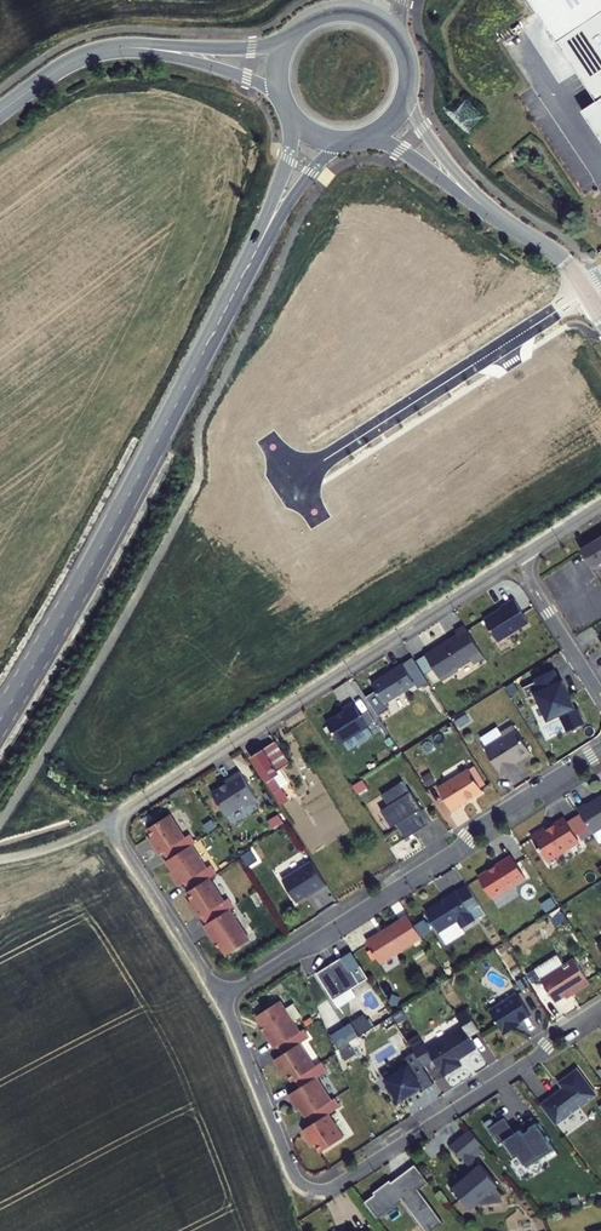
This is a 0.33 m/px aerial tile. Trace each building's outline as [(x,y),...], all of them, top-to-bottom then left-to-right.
[(600,13),(600,0),(529,0),(557,42),(600,13)] [(557,42),(597,101),(582,111),(600,138),(600,13),(557,42)] [(588,253),(592,258),(596,255),(593,250),(588,253)] [(600,537),(581,550),(592,569),(600,564),(600,538),(600,537)] [(502,610),(496,614),(494,613),(484,619),(498,641),(528,622),(514,599),(500,607),(502,610)] [(473,664),(484,657),(464,626),(457,631),(456,631),(458,635),(425,655),(441,680),(458,670),(457,668),(471,659),(473,664)] [(387,675),(382,678),(381,678),(381,677),(371,684),(384,704),(415,684),(402,664),(387,674),(387,675)] [(554,669),(535,678),(536,681),(522,687),(527,698),(535,693),(547,720),(574,707),(562,681),(559,682),(554,669)] [(342,743),(368,726),(353,702),(343,709),(345,711),(342,712),(343,713),(337,717),(336,716),(326,722),(338,742),(342,743)] [(513,762),(518,759),(521,759),(531,753),(513,726),(501,733),(503,735),(484,748),(502,776),(516,767),(513,762)] [(288,801),(280,788),(288,783),(280,769),(290,763),(276,741),(251,757),(281,805),(288,801)] [(469,770),(438,788),(452,812),(461,806),(460,804),(482,791),(469,770)] [(245,808),(257,800),(239,772),(224,781),(226,784),(211,793),(226,816),(243,805),(245,808)] [(403,781),(381,795),(388,805),(381,810),(392,827),(397,824),(406,838),(429,824),(420,809),(422,808),(411,791),(410,792),(403,781)] [(577,810),(580,814),(587,826),(593,834),(600,828),(600,796),(587,805),(586,804),(577,810)] [(192,845),(195,843),(190,834),(184,838),(170,814),(147,829),(157,843),(154,845),(160,854),(163,852),(168,860),(192,845)] [(580,814),(567,822),(574,834),(587,826),(580,814)] [(546,826),(530,836),(545,860),(546,860),(562,850),(564,852),(574,845),(573,843),(578,840),(574,834),(567,822),(564,817),(552,825),(553,827),(548,830),(546,826)] [(209,878),(216,873),(211,865),(206,868),(192,845),(168,860),(166,861),(175,876),(173,877),(179,886),(184,883),(189,891),(203,882),(209,878)] [(492,899),(525,878),(511,856),(495,866),(495,867),(489,871),(489,870),(478,877),(492,899)] [(327,885),(312,861),(282,880),(296,902),(312,892),(313,894),(327,885)] [(230,909),(233,907),(228,898),(224,900),(209,878),(203,882),(189,891),(187,892),(196,907),(193,909),(199,918),(201,917),(206,924),(230,909)] [(462,928),(475,920),(456,891),(447,896),(448,897),(425,912),(438,932),(457,921),(462,928)] [(206,924),(204,925),(215,943),(218,941),(226,955),(250,940),(230,909),(206,924)] [(380,964),(421,938),(407,916),(366,941),(380,964)] [(316,973),(333,1000),(360,984),(352,970),(343,957),(316,973)] [(574,959),(541,980),(555,1002),(570,992),(571,994),(590,983),(574,959)] [(360,965),(352,970),(360,984),(368,979),(360,965)] [(518,994),(490,1011),(504,1034),(515,1028),(514,1025),(531,1015),(518,994)] [(264,1031),(275,1048),(277,1047),(300,1032),(280,1001),(257,1016),(266,1030),(264,1031)] [(479,1029),(467,1010),(456,1016),(463,1027),(427,1050),(444,1076),(461,1065),(458,1059),(476,1048),(469,1036),(479,1029)] [(300,1032),(277,1047),(282,1055),(275,1059),(280,1068),(283,1067),(293,1081),(295,1080),(315,1067),(300,1044),(310,1039),(304,1030),(300,1032)] [(408,1065),(414,1075),(424,1068),(423,1066),(414,1052),(404,1058),(408,1065)] [(315,1067),(295,1080),(300,1087),(289,1094),(295,1104),(297,1102),(306,1117),(308,1115),(332,1101),(317,1078),(328,1071),(322,1063),(315,1067)] [(385,1080),(399,1102),(408,1096),(408,1095),(413,1092),(422,1087),(408,1065),(385,1080)] [(414,1075),(422,1087),(423,1090),(434,1083),(424,1068),(414,1075)] [(566,1086),(540,1105),(555,1125),(598,1093),(579,1068),(562,1081),(566,1086)] [(340,1106),(335,1098),(332,1101),(308,1115),(313,1123),(303,1129),(309,1138),(312,1137),(321,1152),(343,1137),(328,1114),(340,1106)] [(550,1140),(539,1123),(523,1134),(520,1130),(514,1133),(504,1118),(488,1128),(498,1145),(504,1141),(515,1158),(518,1155),(524,1165),(537,1157),(539,1160),(555,1150),(548,1141),(550,1140)] [(481,1144),(469,1130),(451,1145),(462,1160),(463,1159),(473,1170),(452,1188),(470,1209),(479,1201),(481,1204),(499,1194),(495,1187),(498,1185),(481,1164),(479,1165),(470,1154),(481,1144)] [(363,1202),(377,1220),(380,1215),(403,1198),(420,1221),(424,1230),(428,1230),(427,1230),(436,1223),(443,1221),(405,1171),(391,1181),(389,1179),(372,1192),(374,1194),(363,1202)]
